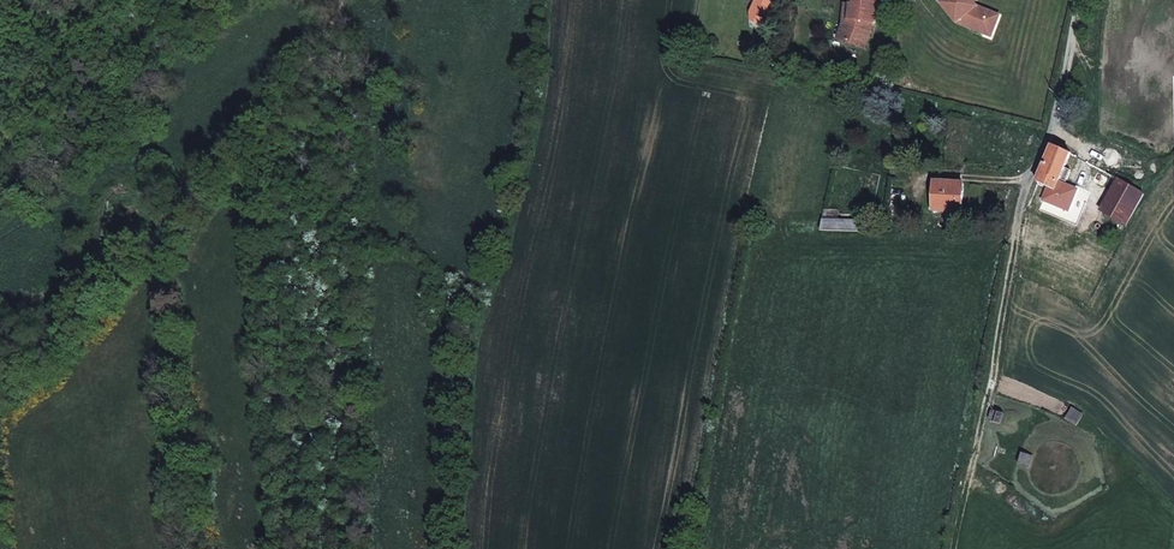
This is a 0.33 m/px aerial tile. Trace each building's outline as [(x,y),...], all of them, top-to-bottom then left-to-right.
[(740,8),(740,14),(747,20),(753,17),(768,1),(767,0),(748,0),(740,8)] [(857,19),(848,43),(863,49),(872,24),(875,25),(877,19),(875,18),(878,1),(878,0),(861,0),(860,5),(855,5),(851,17),(857,19)] [(968,10),(971,8),(965,0),(932,0),(956,31),(982,39),(988,20),(972,15),(968,10)] [(971,8),(968,10),(972,15),(988,20),(982,39),(991,41),(998,20),(975,13),(971,8)] [(857,19),(851,17),(843,40),(848,43),(857,19)] [(1042,182),(1057,189),(1072,151),(1056,145),(1041,181),(1042,182)] [(1143,193),(1116,177),(1098,210),(1124,225),(1143,193)] [(961,183),(934,182),(933,209),(960,210),(961,183)] [(868,231),(867,222),(819,221),(817,230),(868,231)] [(994,412),(992,421),(1001,424),(1001,426),(1003,429),(1005,431),(1008,432),(1011,433),(1015,432),(1017,430),(1020,428),(1021,423),(1021,419),(1020,416),(1018,413),(1015,412),(1011,411),(1008,411),(1005,412),(1002,414),(994,412)]
